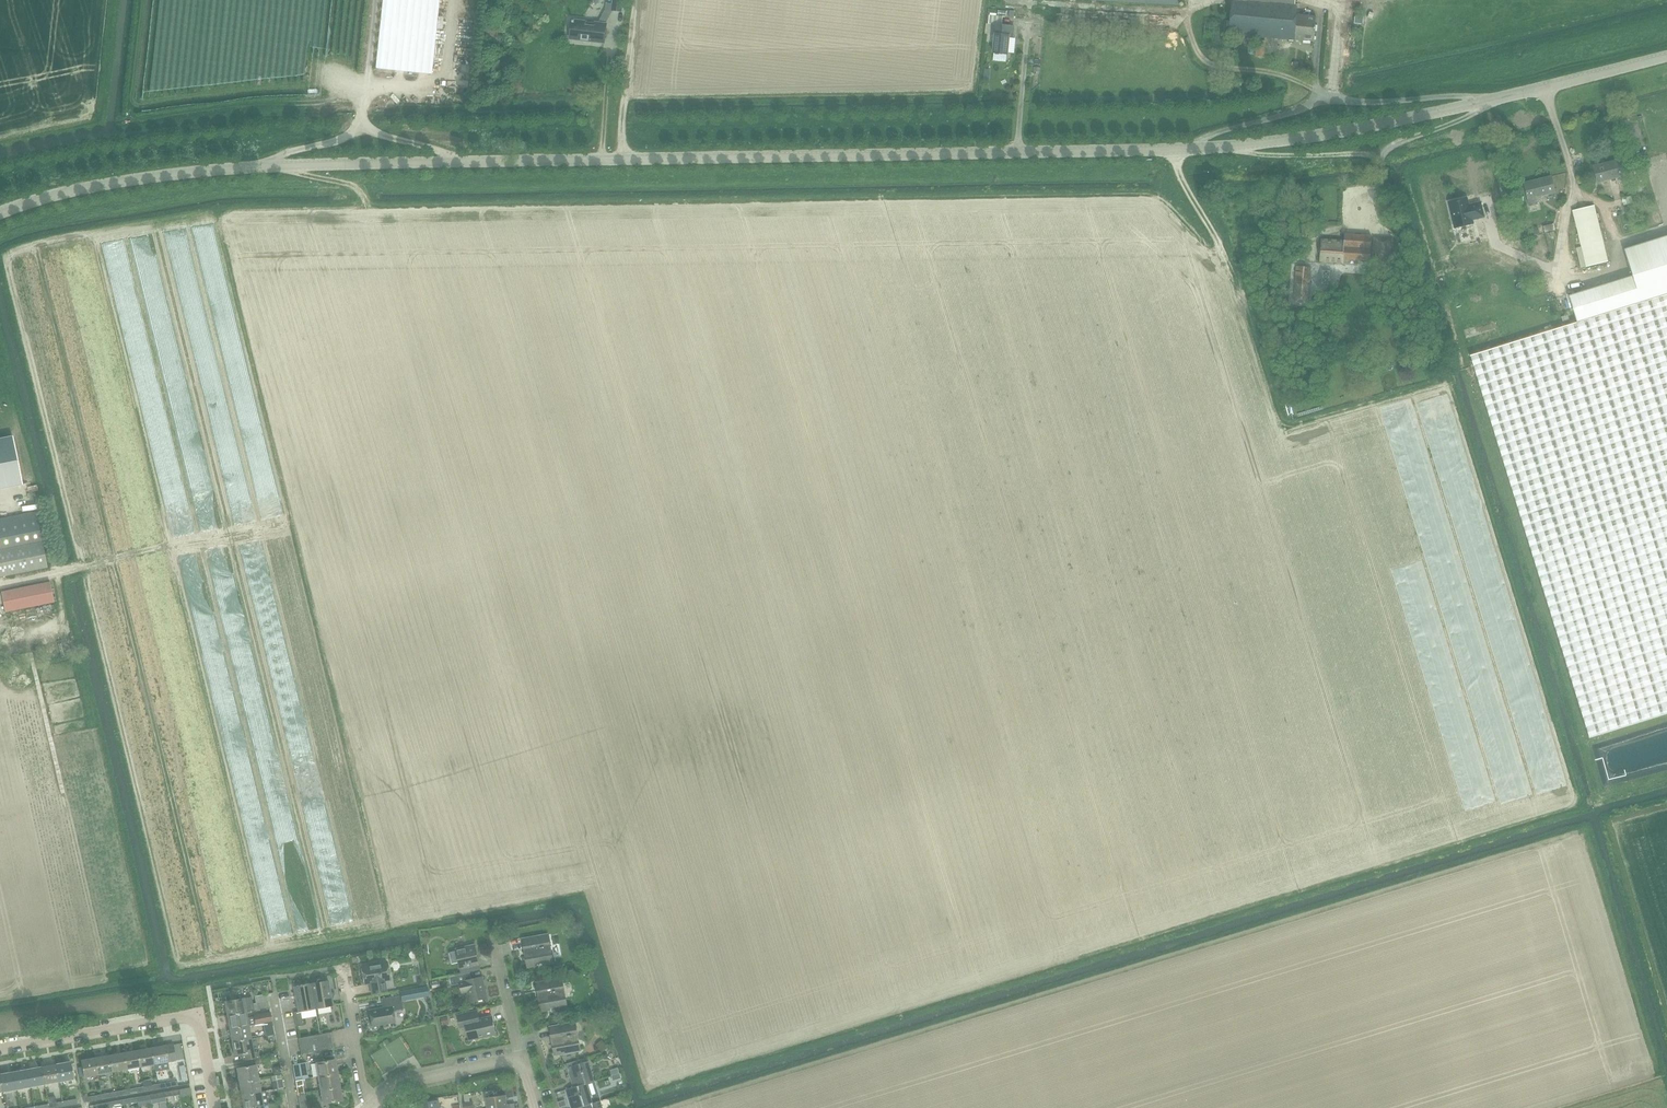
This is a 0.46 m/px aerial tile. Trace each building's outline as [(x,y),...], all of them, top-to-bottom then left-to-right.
[(432,74),(439,0),(382,0),(375,68),(418,73),(432,74)] [(613,10),(622,11),(623,0),(614,0),(613,10)] [(1229,34),(1314,42),(1316,16),(1296,14),(1297,5),(1295,5),(1296,0),(1232,0),(1229,34)] [(991,35),(995,36),(994,53),(1008,54),(1009,37),(1015,37),(1016,26),(1002,25),(1003,17),(989,15),(988,34),(991,34),(991,35)] [(586,20),(573,19),(571,39),(605,43),(607,23),(595,21),(594,25),(586,24),(586,20)] [(1603,164),(1596,165),(1602,188),(1616,185),(1615,179),(1626,176),(1619,150),(1601,154),(1603,164)] [(1524,183),(1528,199),(1529,205),(1538,203),(1537,197),(1555,193),(1551,176),(1524,183)] [(1467,191),(1450,196),(1456,221),(1474,216),(1473,213),(1484,210),(1481,196),(1473,198),(1473,199),(1469,200),(1467,191)] [(1634,204),(1626,206),(1628,214),(1636,212),(1634,204)] [(1587,267),(1608,261),(1594,206),(1573,211),(1587,267)] [(1538,226),(1530,228),(1532,234),(1540,232),(1538,226)] [(1321,260),(1342,262),(1342,259),(1370,261),(1372,236),(1345,234),(1344,241),(1322,240),(1321,260)] [(1569,296),(1577,322),(1666,295),(1666,236),(1624,249),(1633,276),(1569,296)] [(1376,240),(1375,257),(1388,258),(1390,241),(1376,240)] [(1514,265),(1501,269),(1504,277),(1517,273),(1514,265)] [(1297,266),(1295,284),(1297,284),(1296,301),(1307,302),(1308,285),(1310,285),(1311,267),(1297,266)] [(1470,355),(1588,738),(1666,714),(1666,295),(1577,322),(1470,355)] [(0,442),(0,487),(22,483),(14,439),(0,442)] [(0,519),(0,577),(48,567),(36,512),(0,519)] [(50,581),(1,591),(6,613),(55,602),(50,581)] [(528,965),(553,960),(549,936),(523,941),(528,965)] [(452,964),(459,963),(462,974),(481,970),(476,946),(456,950),(456,951),(450,953),(452,964)] [(372,994),(388,991),(386,981),(391,980),(388,962),(361,967),(365,984),(370,983),(372,994)] [(462,993),(468,992),(470,1002),(488,998),(483,977),(472,979),(470,973),(450,977),(452,984),(460,982),(462,993)] [(425,977),(417,978),(418,986),(426,985),(425,977)] [(311,983),(316,1008),(333,1005),(332,1001),(335,993),(331,991),(329,980),(323,981),(323,980),(322,980),(321,979),(320,979),(319,979),(318,980),(317,981),(317,982),(311,983)] [(439,979),(432,981),(432,982),(434,988),(434,989),(441,987),(439,979)] [(542,1009),(567,1004),(562,980),(537,985),(542,1009)] [(299,1011),(294,1012),(297,1026),(304,1025),(301,1011),(316,1008),(311,983),(294,987),(299,1011)] [(383,1007),(369,1010),(372,1026),(396,1022),(394,1011),(404,1009),(403,1004),(402,1000),(430,995),(428,986),(400,991),(401,995),(382,999),(383,1007)] [(245,998),(225,1001),(227,1015),(247,1011),(254,1010),(269,1007),(268,1001),(267,997),(256,999),(256,1003),(253,1003),(251,996),(245,998)] [(479,1019),(478,1010),(458,1015),(461,1027),(467,1026),(470,1040),(497,1034),(492,1016),(479,1019)] [(227,1015),(230,1028),(250,1024),(272,1020),(270,1012),(254,1015),(254,1017),(248,1018),(247,1011),(227,1015)] [(230,1028),(232,1042),(252,1038),(250,1024),(230,1028)] [(555,1053),(581,1048),(576,1024),(550,1029),(555,1053)] [(320,1034),(314,1035),(315,1043),(317,1051),(321,1050),(323,1050),(329,1049),(333,1048),(330,1033),(330,1032),(320,1034)] [(299,1038),(300,1046),(315,1043),(314,1035),(299,1038)] [(243,1054),(244,1060),(259,1057),(258,1051),(256,1038),(252,1039),(252,1038),(232,1042),(235,1055),(243,1054)] [(602,1040),(596,1045),(602,1052),(608,1047),(602,1040)] [(300,1046),(301,1053),(315,1051),(317,1051),(315,1043),(300,1046)] [(151,1047),(154,1064),(169,1061),(176,1060),(173,1044),(151,1047)] [(137,1050),(140,1066),(154,1064),(151,1047),(137,1050)] [(124,1052),(127,1069),(140,1066),(137,1050),(124,1052)] [(109,1055),(112,1071),(127,1069),(124,1052),(109,1055)] [(95,1057),(98,1074),(112,1071),(109,1055),(95,1057)] [(84,1076),(98,1074),(95,1057),(81,1060),(84,1076)] [(237,1068),(239,1081),(259,1078),(257,1065),(261,1064),(259,1057),(244,1060),(245,1066),(237,1068)] [(319,1076),(338,1073),(335,1059),(331,1059),(325,1061),(316,1062),(319,1076)] [(568,1067),(574,1087),(588,1083),(596,1081),(589,1061),(568,1067)] [(56,1065),(59,1081),(74,1079),(71,1062),(56,1065)] [(293,1064),(296,1080),(302,1079),(300,1063),(293,1064)] [(42,1067),(45,1084),(59,1081),(56,1065),(42,1067)] [(280,1066),(273,1067),(274,1075),(281,1073),(280,1066)] [(28,1069),(31,1086),(45,1084),(42,1067),(28,1069)] [(15,1072),(18,1089),(31,1086),(28,1069),(15,1072)] [(1,1074),(4,1091),(18,1089),(15,1072),(1,1074)] [(319,1076),(321,1089),(340,1086),(338,1073),(319,1076)] [(239,1081),(242,1094),(262,1091),(259,1078),(239,1081)] [(144,1086),(145,1091),(159,1088),(158,1084),(152,1085),(151,1079),(143,1080),(144,1086)] [(158,1084),(159,1088),(173,1086),(178,1085),(177,1080),(172,1081),(158,1084)] [(129,1084),(131,1094),(145,1091),(144,1086),(135,1088),(134,1083),(129,1084)] [(580,1107),(601,1100),(594,1102),(588,1083),(574,1087),(566,1089),(571,1107),(577,1107),(580,1107)] [(130,1089),(116,1091),(117,1096),(131,1094),(129,1084),(130,1089)] [(488,1107),(498,1107),(508,1107),(508,1104),(507,1098),(514,1097),(513,1085),(505,1086),(505,1090),(498,1091),(498,1096),(487,1097),(488,1107)] [(342,1100),(340,1086),(321,1089),(323,1103),(342,1100)] [(191,1087),(165,1092),(166,1097),(180,1094),(181,1097),(192,1095),(191,1087)] [(277,1089),(279,1101),(279,1102),(286,1100),(284,1087),(278,1088),(279,1088),(277,1089)] [(264,1105),(269,1104),(267,1090),(262,1091),(242,1094),(244,1107),(264,1105)] [(301,1107),(306,1107),(307,1107),(305,1092),(298,1093),(301,1107)]
